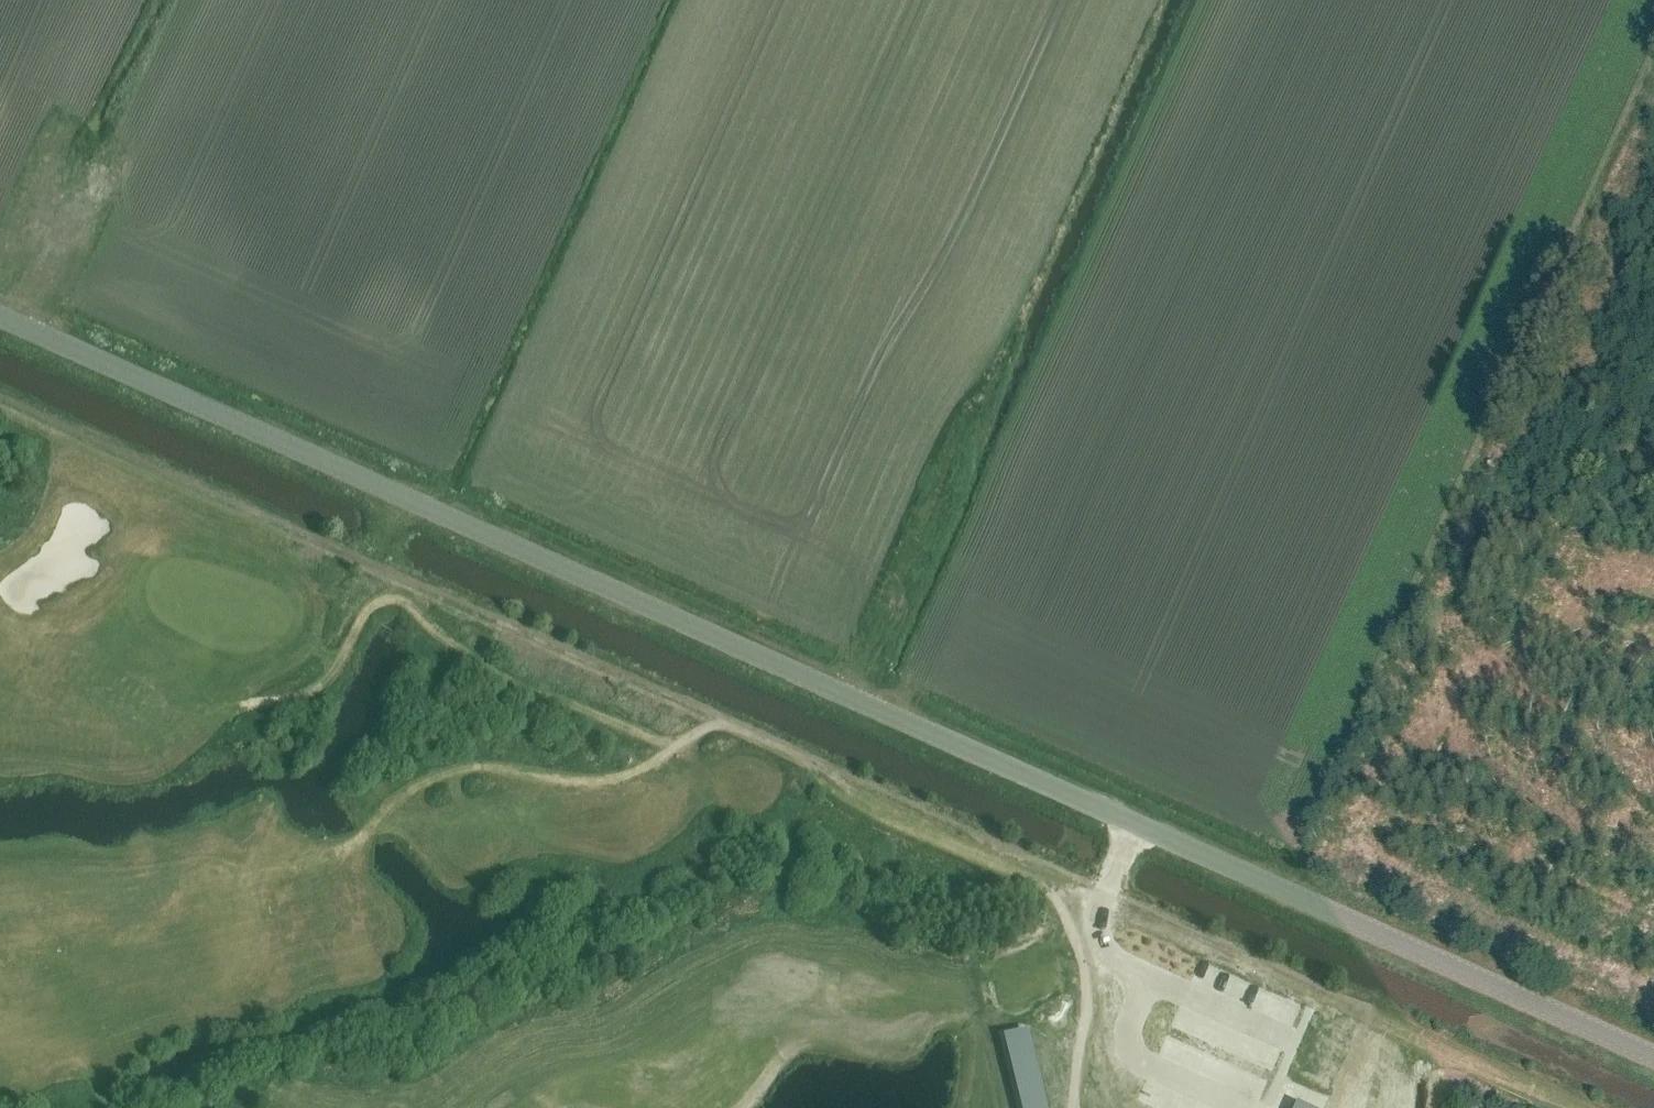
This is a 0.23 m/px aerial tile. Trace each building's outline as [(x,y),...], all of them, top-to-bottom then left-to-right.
[(1013,1051),(1028,1047),(1024,1031),(1009,1035),(1013,1051)]
